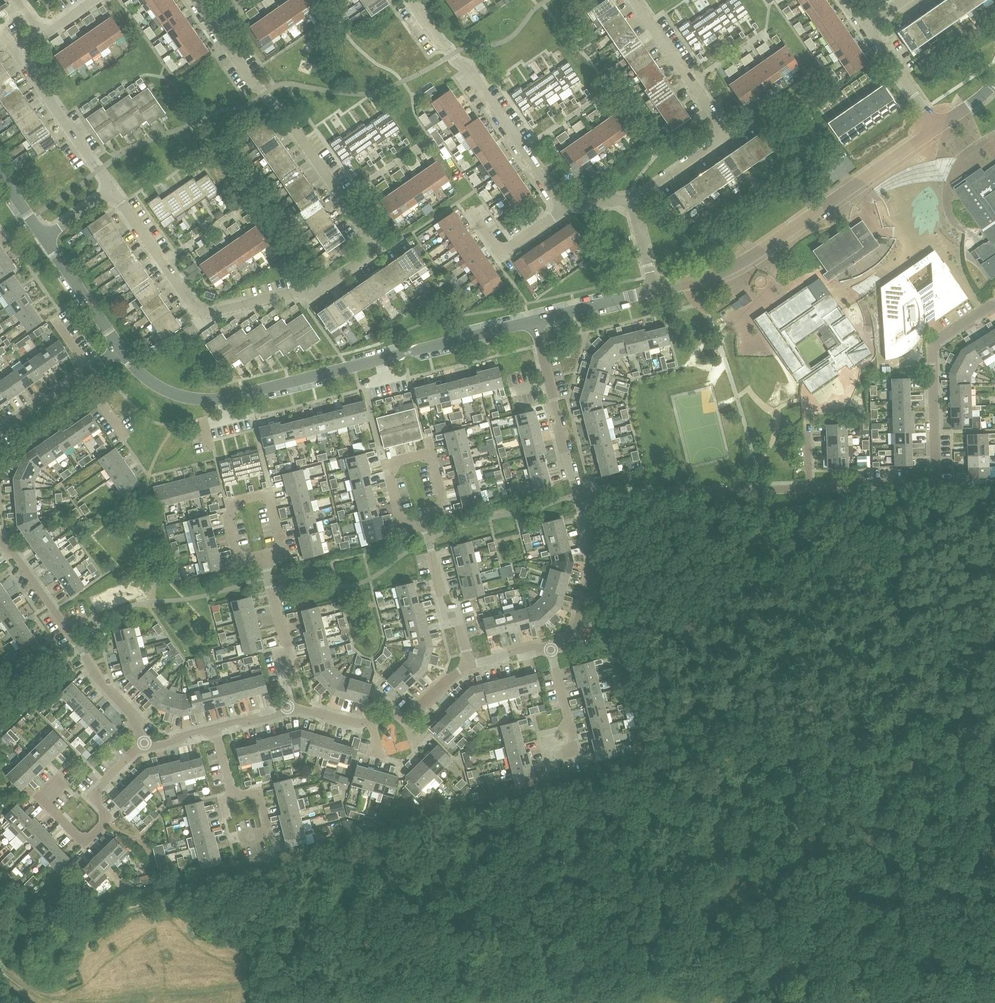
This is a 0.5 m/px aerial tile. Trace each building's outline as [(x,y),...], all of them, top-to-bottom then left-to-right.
[(131,0),(130,0),(125,4),(128,8),(134,4),(131,0)] [(146,1),(141,4),(147,12),(151,9),(164,0),(147,0),(146,1)] [(173,0),(164,0),(151,9),(157,17),(175,4),(173,0)] [(262,2),(266,9),(271,5),(267,0),(266,0),(262,2)] [(291,0),(283,6),(296,24),(304,19),(291,0)] [(312,13),(303,0),(291,0),(304,19),(312,13)] [(320,8),(315,0),(303,0),(312,13),(320,8)] [(366,9),(379,0),(362,0),(360,1),(366,9)] [(366,9),(371,18),(390,5),(386,0),(379,0),(366,9)] [(457,0),(446,0),(445,0),(458,19),(466,13),(457,0)] [(466,13),(474,7),(469,0),(457,0),(466,13)] [(597,19),(616,6),(612,0),(606,0),(591,10),(597,19)] [(725,3),(737,21),(749,13),(740,0),(729,0),(725,3)] [(806,13),(824,0),(808,0),(801,5),(806,13)] [(825,0),(824,0),(806,13),(812,21),(830,7),(825,0)] [(967,14),(957,0),(946,0),(946,1),(959,19),(967,14)] [(969,0),(957,0),(967,14),(974,8),(969,0)] [(980,0),(969,0),(974,8),(982,3),(980,0)] [(936,3),(938,6),(951,25),(959,19),(946,1),(938,6),(936,3)] [(7,13),(5,10),(9,6),(7,3),(3,7),(1,4),(0,5),(0,18),(7,13)] [(726,29),(737,21),(725,3),(715,10),(714,11),(725,26),(726,29)] [(951,25),(938,6),(936,3),(935,3),(937,6),(930,11),(928,8),(943,30),(951,25)] [(181,12),(175,4),(157,17),(163,25),(181,12)] [(107,12),(103,5),(99,9),(103,15),(107,12)] [(288,30),(296,24),(283,6),(275,11),(288,30)] [(603,26),(621,14),(616,6),(597,19),(593,22),(598,29),(603,26)] [(782,10),(785,15),(792,11),(788,6),(782,10)] [(255,7),(251,10),(255,16),(259,13),(255,7)] [(812,21),(817,28),(836,15),(830,7),(812,21)] [(714,11),(715,10),(713,8),(702,15),(714,34),(725,26),(714,11)] [(927,9),(929,12),(922,17),(935,36),(943,30),(928,8),(927,9)] [(250,19),(255,16),(251,10),(246,13),(250,19)] [(139,11),(133,15),(136,20),(142,16),(139,11)] [(288,30),(275,11),(267,17),(280,35),(288,30)] [(794,15),(792,11),(785,15),(788,19),(794,15)] [(168,33),(187,20),(181,12),(163,25),(168,33)] [(87,17),(91,23),(96,20),(91,14),(87,17)] [(627,22),(621,14),(603,26),(608,34),(627,22)] [(702,15),(691,23),(701,39),(703,41),(714,34),(702,15)] [(836,15),(817,28),(823,36),(841,23),(836,15)] [(139,24),(145,20),(142,16),(136,20),(139,24)] [(87,17),(82,20),(87,26),(91,23),(87,17)] [(112,17),(104,23),(117,42),(125,36),(112,17)] [(271,41),(280,35),(267,17),(259,22),(271,41)] [(927,41),(935,36),(922,17),(914,22),(927,41)] [(581,18),(577,21),(582,29),(586,26),(581,18)] [(192,28),(187,20),(168,33),(174,41),(192,28)] [(690,46),(701,39),(691,23),(689,20),(678,28),(690,46)] [(260,49),(271,41),(259,22),(253,26),(252,25),(248,25),(245,27),(260,49)] [(614,42),(632,29),(627,22),(608,34),(614,42)] [(793,26),(796,31),(803,27),(799,22),(793,26)] [(914,22),(906,28),(919,47),(927,41),(914,22)] [(104,23),(95,29),(109,47),(117,42),(104,23)] [(823,36),(828,44),(847,31),(841,23),(823,36)] [(71,28),(75,34),(80,31),(76,25),(71,28)] [(150,26),(144,31),(147,36),(153,31),(150,26)] [(587,26),(582,29),(586,35),(587,37),(588,37),(590,35),(592,34),(587,26)] [(806,31),(803,27),(796,31),(799,35),(806,31)] [(71,37),(75,34),(71,28),(67,31),(71,37)] [(198,36),(192,28),(174,41),(179,49),(198,36)] [(911,52),(919,47),(906,28),(898,34),(911,52)] [(973,28),(967,31),(971,36),(976,33),(973,28)] [(109,47),(95,29),(88,34),(101,53),(109,47)] [(614,42),(619,50),(638,37),(632,29),(614,42)] [(153,31),(147,36),(150,40),(156,36),(153,31)] [(828,44),(833,52),(852,39),(847,31),(828,44)] [(88,34),(79,40),(93,58),(101,53),(88,34)] [(776,44),(781,41),(777,35),(772,38),(776,44)] [(55,39),(60,45),(64,42),(60,36),(55,39)] [(203,44),(198,36),(179,49),(185,57),(203,44)] [(643,45),(638,37),(619,50),(625,58),(643,45)] [(804,42),(807,47),(814,42),(810,37),(804,42)] [(51,42),(55,48),(60,45),(55,39),(51,42)] [(839,60),(858,47),(852,39),(833,52),(839,60)] [(71,45),(85,64),(93,58),(79,40),(71,45)] [(158,52),(164,47),(161,42),(155,47),(158,52)] [(816,46),(814,42),(807,47),(810,51),(816,46)] [(761,46),(765,52),(770,49),(765,43),(761,46)] [(209,52),(203,44),(185,57),(190,65),(209,52)] [(71,45),(63,51),(77,70),(85,64),(71,45)] [(630,66),(649,53),(643,45),(625,58),(630,66)] [(761,46),(756,49),(760,55),(765,52),(761,46)] [(158,52),(161,56),(167,51),(164,47),(158,52)] [(798,65),(786,47),(777,52),(790,71),(798,65)] [(839,60),(844,68),(863,55),(858,47),(839,60)] [(69,75),(77,70),(63,51),(55,57),(69,75)] [(782,76),(790,71),(777,52),(769,58),(782,76)] [(654,61),(649,53),(630,66),(636,74),(654,61)] [(815,58),(818,63),(825,58),(821,53),(815,58)] [(749,54),(745,57),(749,63),(754,60),(749,54)] [(850,76),(869,63),(863,55),(844,68),(850,76)] [(745,66),(749,63),(745,57),(740,60),(745,66)] [(172,58),(166,62),(169,67),(175,63),(172,58)] [(774,82),(782,76),(769,58),(761,63),(774,82)] [(827,62),(825,58),(818,63),(821,66),(827,62)] [(928,59),(919,65),(923,70),(931,64),(928,59)] [(660,69),(654,61),(636,74),(641,82),(660,69)] [(568,62),(557,70),(569,88),(581,80),(568,62)] [(175,63),(169,67),(172,71),(178,67),(175,63)] [(753,69),(766,87),(774,82),(761,63),(753,69)] [(729,68),(733,74),(738,71),(734,65),(729,68)] [(729,68),(725,71),(729,77),(733,74),(729,68)] [(665,77),(660,69),(641,82),(646,90),(644,91),(665,77)] [(758,93),(766,87),(753,69),(745,75),(758,93)] [(826,73),(829,78),(836,74),(832,69),(826,73)] [(869,78),(876,73),(873,69),(867,74),(869,78)] [(557,70),(546,77),(557,93),(556,93),(558,95),(569,88),(557,70)] [(8,72),(0,77),(0,89),(13,79),(8,72)] [(545,74),(533,82),(546,100),(556,93),(557,93),(546,77),(545,74)] [(836,74),(829,78),(832,82),(838,78),(836,74)] [(758,93),(745,75),(737,80),(750,99),(758,93)] [(644,91),(650,99),(669,86),(664,79),(666,78),(665,77),(644,91)] [(0,100),(19,87),(13,79),(0,89),(0,100)] [(742,104),(750,99),(737,80),(729,86),(742,104)] [(535,108),(546,100),(533,82),(523,89),(523,90),(533,105),(535,108)] [(883,85),(875,90),(888,109),(897,104),(883,85)] [(674,94),(669,86),(650,99),(655,107),(674,94)] [(24,95),(19,87),(0,100),(6,108),(24,95)] [(434,87),(424,94),(428,100),(438,93),(434,87)] [(522,113),(533,105),(523,90),(523,89),(521,87),(510,95),(522,113)] [(158,120),(167,114),(149,88),(140,94),(158,120)] [(632,90),(627,94),(630,99),(635,95),(632,90)] [(875,90),(867,96),(880,115),(888,109),(875,90)] [(432,104),(437,112),(456,99),(450,91),(432,104)] [(140,94),(133,99),(132,100),(147,122),(150,126),(158,120),(140,94)] [(655,107),(661,116),(680,103),(674,94),(655,107)] [(6,108),(11,116),(30,103),(24,95),(6,108)] [(121,101),(139,127),(147,122),(132,100),(133,99),(130,95),(121,101)] [(867,96),(859,101),(873,120),(880,115),(867,96)] [(437,112),(443,120),(461,107),(456,99),(437,112)] [(121,101),(113,107),(131,133),(139,127),(121,101)] [(859,101),(851,107),(865,126),(873,120),(859,101)] [(613,108),(608,102),(604,105),(608,111),(613,108)] [(17,124),(35,111),(30,103),(11,116),(17,124)] [(685,110),(680,103),(661,116),(666,123),(685,110)] [(123,138),(131,133),(113,107),(106,112),(120,134),(123,138)] [(449,128),(467,115),(461,107),(443,120),(449,128)] [(851,107),(843,112),(857,131),(865,126),(851,107)] [(103,108),(95,113),(113,139),(120,134),(106,112),(103,108)] [(597,110),(593,113),(597,119),(601,116),(597,110)] [(672,132),(691,118),(685,110),(666,123),(672,132)] [(17,124),(22,132),(41,119),(35,111),(17,124)] [(377,119),(389,137),(400,129),(388,111),(377,119)] [(843,112),(836,118),(849,137),(857,131),(843,112)] [(104,145),(113,139),(95,113),(87,119),(104,145)] [(419,117),(422,123),(429,118),(425,113),(419,117)] [(592,122),(597,119),(593,113),(588,116),(592,122)] [(617,113),(608,119),(622,138),(630,132),(617,113)] [(454,136),(460,132),(473,123),(472,123),(467,115),(449,128),(454,136)] [(422,123),(427,130),(432,127),(429,124),(431,122),(429,118),(422,123)] [(836,118),(827,123),(841,143),(849,137),(836,118)] [(41,119),(22,132),(27,140),(46,127),(41,119)] [(247,132),(252,140),(271,127),(265,119),(247,132)] [(366,126),(376,141),(376,142),(378,145),(389,137),(377,119),(366,126)] [(460,132),(466,140),(484,127),(478,119),(472,123),(473,123),(460,132)] [(614,144),(622,138),(608,119),(601,125),(614,144)] [(581,121),(577,124),(581,130),(586,127),(581,121)] [(366,149),(376,142),(376,141),(366,126),(364,123),(353,131),(366,149)] [(577,133),(581,130),(577,124),(573,127),(577,133)] [(601,125),(593,130),(606,149),(614,144),(601,125)] [(27,140),(33,147),(51,135),(46,127),(27,140)] [(277,135),(271,127),(252,140),(258,148),(277,135)] [(484,127),(466,140),(471,148),(489,135),(484,127)] [(436,129),(430,133),(430,134),(433,138),(439,134),(436,129)] [(598,155),(606,149),(593,130),(585,136),(598,155)] [(354,157),(366,149),(353,131),(342,138),(342,139),(353,154),(352,154),(354,157)] [(561,135),(566,141),(570,138),(566,132),(561,135)] [(766,156),(775,151),(762,132),(753,138),(766,156)] [(439,134),(433,138),(436,143),(442,138),(439,134)] [(51,135),(33,147),(39,156),(57,143),(51,135)] [(263,156),(282,143),(277,135),(258,148),(263,156)] [(471,148),(477,156),(495,143),(489,135),(471,148)] [(561,144),(566,141),(561,135),(557,138),(561,144)] [(352,154),(353,154),(342,139),(342,138),(341,136),(329,144),(342,162),(352,154)] [(585,136),(577,141),(590,160),(598,155),(585,136)] [(758,162),(766,156),(753,138),(746,143),(758,162)] [(452,141),(447,144),(450,150),(455,146),(452,141)] [(577,141),(569,147),(582,166),(590,160),(577,141)] [(288,151),(282,143),(263,156),(269,164),(288,151)] [(477,156),(482,164),(501,151),(495,143),(477,156)] [(750,167),(758,162),(746,143),(738,149),(750,167)] [(574,171),(582,166),(569,147),(561,153),(574,171)] [(730,154),(743,173),(750,167),(738,149),(730,154)] [(293,159),(288,151),(269,164),(274,172),(293,159)] [(424,154),(428,160),(432,157),(428,151),(424,154)] [(501,151),(482,164),(488,172),(506,159),(501,151)] [(735,178),(743,173),(730,154),(722,160),(735,178)] [(461,166),(467,162),(464,156),(458,160),(461,166)] [(21,163),(17,158),(12,162),(15,167),(21,163)] [(274,172),(280,180),(298,167),(293,159),(274,172)] [(416,159),(412,162),(416,168),(421,165),(416,159)] [(488,172),(493,180),(512,167),(506,159),(488,172)] [(727,184),(735,178),(722,160),(714,165),(727,184)] [(412,171),(416,168),(412,162),(407,165),(412,171)] [(461,166),(464,170),(470,166),(467,162),(461,166)] [(441,187),(449,181),(437,163),(428,168),(441,187)] [(727,184),(714,165),(706,171),(719,189),(727,184)] [(985,172),(982,168),(970,176),(966,179),(968,181),(955,190),(990,241),(986,243),(985,243),(975,250),(971,253),(976,259),(980,257),(981,259),(982,258),(985,262),(982,264),(992,279),(994,277),(994,165),(985,172)] [(304,175),(298,167),(280,180),(285,188),(304,175)] [(517,175),(512,167),(493,180),(495,183),(492,185),(495,189),(498,187),(499,188),(517,175)] [(433,193),(441,187),(428,168),(420,174),(433,193)] [(405,176),(400,170),(396,173),(400,179),(405,176)] [(711,195),(719,189),(706,171),(698,176),(711,195)] [(257,172),(253,175),(258,183),(262,181),(263,180),(257,172)] [(472,181),(477,177),(474,172),(469,176),(472,181)] [(396,182),(400,179),(396,173),(391,176),(396,182)] [(215,184),(213,182),(208,174),(196,181),(196,182),(207,197),(206,197),(209,202),(221,193),(215,184)] [(425,198),(433,193),(420,174),(412,179),(425,198)] [(304,175),(285,188),(291,196),(309,183),(304,175)] [(499,188),(504,196),(523,183),(517,175),(499,188)] [(565,176),(560,180),(565,186),(570,183),(565,176)] [(703,200),(711,195),(698,176),(690,182),(703,200)] [(191,179),(189,180),(183,185),(196,204),(206,197),(207,197),(196,182),(196,181),(193,177),(191,179)] [(477,177),(472,181),(475,186),(481,182),(477,177)] [(417,204),(425,198),(412,179),(404,185),(417,204)] [(262,181),(258,183),(263,191),(265,190),(267,189),(262,181)] [(388,187),(384,181),(380,184),(384,190),(388,187)] [(695,206),(703,200),(690,182),(682,187),(695,206)] [(315,191),(309,183),(291,196),(296,204),(315,191)] [(504,196),(510,204),(528,191),(523,183),(504,196)] [(375,187),(379,193),(384,190),(380,184),(375,187)] [(172,192),(186,212),(196,204),(183,185),(181,186),(178,188),(172,192)] [(404,185),(396,190),(409,209),(417,204),(404,185)] [(682,187),(675,193),(687,211),(695,206),(682,187)] [(483,198),(489,194),(486,189),(480,193),(483,198)] [(401,215),(409,209),(396,190),(388,196),(401,215)] [(321,199),(315,191),(296,204),(302,211),(299,213),(300,213),(319,200),(319,201),(321,199)] [(515,212),(534,199),(528,191),(510,204),(515,212)] [(751,191),(746,194),(749,199),(754,196),(751,191)] [(172,215),(175,219),(186,212),(172,192),(170,194),(168,195),(162,199),(172,215)] [(679,217),(687,211),(675,193),(666,199),(679,217)] [(744,193),(737,198),(742,205),(749,200),(744,193)] [(486,202),(493,198),(489,194),(483,198),(486,202)] [(147,203),(160,223),(172,215),(162,199),(159,195),(150,201),(148,203),(147,203)] [(380,201),(393,220),(401,215),(388,196),(380,201)] [(319,200),(300,213),(305,221),(324,208),(319,201),(319,200)] [(497,204),(490,208),(494,214),(500,209),(497,204)] [(330,216),(324,208),(305,221),(311,229),(330,216)] [(503,213),(500,209),(494,214),(497,218),(503,213)] [(289,210),(283,214),(287,220),(292,216),(289,210)] [(436,230),(439,235),(444,231),(460,220),(454,212),(438,223),(441,227),(436,230)] [(87,226),(93,235),(112,222),(106,213),(87,226)] [(248,214),(243,218),(248,224),(252,220),(248,214)] [(335,224),(330,216),(311,229),(316,237),(335,224)] [(460,220),(444,231),(439,235),(441,237),(446,234),(450,239),(465,228),(460,220)] [(855,263),(857,261),(880,246),(862,220),(850,229),(848,226),(812,251),(827,272),(823,275),(827,281),(828,282),(853,264),(854,264),(856,263),(855,263)] [(117,230),(112,222),(93,235),(99,243),(117,230)] [(241,229),(236,223),(232,226),(236,232),(241,229)] [(316,237),(322,245),(341,232),(335,224),(316,237)] [(562,230),(576,250),(580,247),(577,243),(581,240),(571,224),(562,230)] [(236,232),(232,226),(227,229),(232,235),(236,232)] [(269,245),(256,226),(248,232),(261,251),(269,245)] [(450,250),(455,247),(471,236),(465,228),(450,239),(452,242),(447,246),(450,250)] [(99,243),(104,251),(123,238),(117,230),(99,243)] [(576,250),(562,230),(554,235),(565,251),(569,248),(573,252),(576,250)] [(248,232),(240,237),(253,256),(261,251),(248,232)] [(347,240),(341,232),(322,245),(328,253),(347,240)] [(216,237),(220,243),(225,240),(221,234),(216,237)] [(557,256),(560,261),(563,264),(566,262),(564,259),(561,253),(565,251),(554,235),(546,241),(557,256)] [(471,236),(455,247),(450,250),(452,253),(457,250),(460,255),(476,244),(471,236)] [(220,243),(216,237),(212,240),(216,246),(220,243)] [(232,243),(245,262),(253,256),(240,237),(232,243)] [(128,246),(123,238),(104,251),(110,259),(128,246)] [(557,256),(546,241),(538,246),(549,261),(554,258),(557,263),(560,261),(557,256)] [(232,243),(224,249),(237,267),(245,262),(232,243)] [(458,262),(461,266),(466,263),(482,252),(476,244),(460,255),(463,258),(458,262)] [(209,251),(205,245),(200,248),(205,254),(209,251)] [(110,259),(115,266),(134,254),(128,246),(110,259)] [(538,246),(530,251),(544,272),(548,269),(545,264),(549,261),(538,246)] [(205,254),(200,248),(196,251),(200,257),(205,254)] [(426,266),(426,267),(413,248),(404,254),(421,278),(430,271),(426,266)] [(229,273),(237,267),(224,249),(216,254),(229,273)] [(3,250),(0,253),(0,266),(9,259),(3,250)] [(533,272),(534,272),(538,269),(541,274),(544,272),(530,251),(523,257),(533,272)] [(482,252),(466,263),(461,266),(463,269),(468,266),(471,270),(487,260),(482,252)] [(139,262),(134,254),(115,266),(120,274),(139,262)] [(216,254),(208,260),(221,278),(229,273),(216,254)] [(396,260),(409,278),(413,283),(421,278),(404,254),(396,260)] [(533,272),(523,257),(514,262),(526,280),(535,274),(534,272),(533,272)] [(9,259),(0,266),(0,279),(16,269),(9,259)] [(221,278),(208,260),(200,265),(213,284),(221,278)] [(401,284),(409,278),(396,260),(388,265),(401,284)] [(472,282),(477,278),(493,268),(487,260),(471,270),(474,274),(469,278),(472,282)] [(120,274),(126,282),(145,270),(139,262),(120,274)] [(967,298),(949,271),(950,270),(945,262),(932,271),(932,282),(917,292),(905,274),(901,277),(884,289),(888,358),(885,359),(885,360),(892,359),(895,358),(898,357),(901,355),(904,354),(907,352),(909,350),(912,348),(914,345),(916,343),(918,340),(920,338),(921,335),(922,332),(923,329),(924,325),(924,323),(934,316),(935,317),(965,296),(967,298)] [(393,289),(401,284),(388,265),(381,270),(393,289)] [(198,268),(187,276),(191,282),(202,274),(198,268)] [(498,275),(493,268),(477,278),(472,282),(474,285),(479,281),(482,286),(498,275)] [(145,270),(126,282),(131,290),(150,277),(145,270)] [(385,295),(393,289),(381,270),(373,276),(385,295)] [(453,273),(447,278),(451,284),(458,279),(453,273)] [(19,285),(16,279),(18,278),(16,274),(13,276),(13,275),(0,284),(0,290),(4,296),(19,285)] [(504,284),(498,275),(482,286),(479,288),(485,296),(504,284)] [(373,276),(365,281),(378,300),(385,295),(373,276)] [(131,290),(137,298),(156,285),(150,277),(131,290)] [(370,305),(378,300),(365,281),(357,287),(370,305)] [(849,337),(840,343),(837,339),(836,339),(838,343),(827,351),(829,355),(812,367),(797,345),(826,324),(828,328),(829,327),(845,316),(838,306),(839,306),(838,305),(837,306),(833,301),(829,294),(830,293),(824,297),(814,282),(802,290),(802,289),(778,306),(780,307),(769,315),(766,311),(753,320),(791,374),(792,374),(798,383),(802,380),(812,394),(839,375),(836,371),(846,364),(850,370),(854,367),(867,358),(871,355),(867,349),(862,343),(864,342),(863,341),(862,342),(855,332),(849,337)] [(25,293),(19,285),(4,296),(10,304),(25,293)] [(156,285),(137,298),(142,306),(143,306),(159,295),(161,294),(156,285)] [(370,305),(357,287),(349,292),(362,311),(370,305)] [(206,291),(204,297),(213,300),(215,294),(206,291)] [(354,316),(362,311),(349,292),(341,298),(354,316)] [(10,304),(16,313),(30,304),(32,303),(25,293),(10,304)] [(743,306),(751,300),(747,293),(738,299),(739,300),(743,305),(743,306)] [(141,308),(146,316),(165,303),(159,295),(143,306),(142,306),(141,308)] [(346,322),(354,316),(341,298),(333,303),(346,322)] [(743,305),(739,300),(732,305),(736,310),(743,305)] [(146,316),(152,323),(170,310),(165,303),(146,316)] [(346,322),(333,303),(325,309),(338,327),(346,322)] [(36,313),(30,304),(16,313),(22,322),(36,313)] [(330,333),(338,327),(325,309),(317,314),(330,333)] [(152,323),(157,331),(175,318),(170,310),(152,323)] [(42,322),(36,313),(22,322),(29,331),(42,322)] [(295,320),(312,345),(321,340),(303,314),(295,320)] [(829,327),(837,339),(840,343),(849,337),(855,332),(857,331),(856,331),(850,323),(845,316),(846,316),(845,315),(845,316),(829,327)] [(125,317),(121,320),(127,328),(131,326),(125,317)] [(175,318),(157,331),(163,339),(181,327),(175,318)] [(292,350),(300,345),(287,325),(283,319),(275,325),(292,350)] [(304,351),(312,345),(295,320),(287,325),(300,345),(304,351)] [(272,355),(279,350),(280,350),(267,330),(262,324),(254,329),(272,355)] [(659,346),(670,343),(666,327),(665,324),(660,326),(661,329),(655,330),(659,346)] [(134,325),(128,329),(132,336),(139,331),(134,325)] [(284,356),(292,350),(275,325),(267,330),(280,350),(279,350),(284,356)] [(253,360),(259,355),(260,355),(246,335),(247,335),(243,328),(235,334),(253,360)] [(210,333),(207,329),(202,333),(205,337),(207,335),(209,338),(211,336),(210,333)] [(272,355),(254,329),(247,335),(246,335),(260,355),(259,355),(264,361),(272,355)] [(634,333),(638,351),(644,350),(647,360),(651,358),(649,349),(645,333),(644,330),(634,333)] [(655,330),(645,333),(649,349),(659,346),(655,330)] [(992,332),(983,338),(993,354),(994,353),(994,336),(992,332)] [(144,340),(139,333),(133,336),(138,344),(144,340)] [(232,364),(239,360),(240,359),(227,339),(223,333),(214,339),(232,364)] [(634,333),(623,336),(628,354),(638,351),(634,333)] [(235,334),(227,339),(240,359),(239,360),(244,366),(253,360),(235,334)] [(20,341),(23,347),(27,344),(26,342),(31,338),(29,335),(20,341)] [(977,364),(984,360),(974,343),(969,335),(965,338),(970,346),(963,350),(977,364)] [(623,336),(611,339),(621,356),(628,354),(623,336)] [(7,338),(3,341),(7,346),(11,344),(7,338)] [(984,360),(993,354),(983,338),(974,343),(984,360)] [(145,339),(138,344),(144,353),(150,348),(151,348),(145,339)] [(206,345),(224,370),(232,364),(214,339),(206,345)] [(602,347),(615,361),(621,356),(611,339),(602,347)] [(60,361),(69,355),(60,341),(50,347),(60,361)] [(51,367),(60,361),(50,347),(41,353),(51,367)] [(602,347),(593,356),(610,366),(615,361),(602,347)] [(951,353),(949,357),(974,370),(977,364),(963,350),(960,357),(951,353)] [(42,373),(51,367),(41,353),(33,359),(42,373)] [(593,356),(590,368),(608,373),(610,366),(593,356)] [(970,377),(974,370),(949,357),(947,361),(955,366),(951,373),(970,377)] [(44,375),(42,373),(33,359),(24,366),(34,381),(44,375)] [(26,388),(34,381),(24,366),(15,372),(26,388)] [(499,368),(488,370),(492,389),(498,387),(501,397),(506,396),(503,386),(499,368)] [(605,384),(608,373),(590,368),(587,378),(605,384)] [(482,392),(492,389),(488,370),(482,372),(481,369),(476,370),(477,373),(477,375),(482,392)] [(15,372),(6,378),(17,394),(26,388),(15,372)] [(970,384),(970,377),(951,373),(952,380),(942,381),(943,385),(952,385),(970,384)] [(477,375),(467,378),(471,394),(482,392),(477,375)] [(17,394),(6,378),(0,382),(0,388),(8,400),(17,394)] [(467,378),(457,381),(461,397),(471,394),(467,378)] [(587,378),(584,389),(602,394),(605,384),(587,378)] [(893,390),(909,389),(909,378),(892,378),(893,390)] [(447,383),(450,400),(461,397),(457,381),(447,383)] [(436,383),(437,386),(440,402),(442,409),(452,406),(450,400),(447,383),(442,385),(441,382),(436,383),(436,384),(436,383)] [(436,383),(436,384),(425,386),(429,405),(436,403),(438,413),(443,411),(442,409),(440,402),(437,386),(436,383)] [(971,395),(970,384),(952,385),(952,396),(971,395)] [(425,386),(414,389),(419,408),(429,405),(425,386)] [(8,400),(0,388),(0,405),(4,403),(6,405),(10,402),(8,400)] [(584,389),(583,394),(580,401),(600,401),(602,394),(584,389)] [(893,400),(910,400),(913,400),(913,395),(910,395),(909,389),(893,390),(893,400)] [(971,395),(952,396),(952,402),(949,402),(949,407),(952,406),(971,406),(971,395)] [(910,410),(910,400),(893,400),(893,411),(912,411),(912,410),(910,410)] [(364,401),(353,404),(358,423),(369,420),(364,401)] [(580,401),(584,413),(602,409),(600,401),(580,401)] [(358,423),(353,404),(342,407),(343,409),(347,425),(354,424),(357,433),(361,432),(358,423)] [(981,405),(971,406),(952,406),(953,417),(972,416),(972,411),(981,410),(981,405)] [(415,408),(405,411),(413,441),(416,440),(416,439),(422,437),(415,408)] [(343,409),(333,412),(337,428),(347,425),(343,409)] [(584,413),(586,424),(605,419),(602,409),(584,413)] [(516,415),(519,426),(537,421),(534,410),(516,415)] [(91,433),(100,427),(90,413),(90,414),(88,411),(84,414),(86,416),(81,420),(91,433)] [(318,416),(312,417),(316,433),(327,431),(323,414),(322,411),(317,413),(318,416)] [(405,411),(396,413),(403,443),(407,443),(406,441),(412,440),(412,441),(413,441),(405,411)] [(913,422),(912,411),(893,411),(894,418),(891,418),(891,423),(894,422),(913,422)] [(323,414),(327,431),(337,428),(333,412),(323,414)] [(396,413),(386,416),(394,446),(397,445),(397,444),(402,442),(403,444),(403,443),(396,413)] [(393,446),(394,446),(386,416),(377,418),(384,448),(388,447),(388,446),(393,445),(393,446)] [(972,428),(972,416),(953,417),(953,428),(972,428)] [(316,433),(312,417),(302,420),(306,436),(316,433)] [(589,434),(607,430),(605,419),(586,424),(589,434)] [(72,426),(82,440),(91,433),(81,420),(72,426)] [(302,420),(291,422),(295,439),(306,436),(302,420)] [(269,422),(270,425),(274,444),(284,441),(280,423),(274,424),(273,421),(269,422)] [(540,432),(537,421),(519,426),(521,436),(540,432)] [(284,441),(295,439),(291,422),(281,425),(281,423),(280,423),(284,441)] [(445,422),(435,425),(436,428),(437,431),(440,431),(447,429),(445,422)] [(913,432),(913,422),(894,422),(894,433),(911,433),(911,432),(913,432)] [(827,424),(827,435),(846,435),(846,429),(849,428),(849,424),(846,424),(846,423),(827,424)] [(259,428),(263,447),(274,444),(270,425),(259,428)] [(82,440),(72,426),(64,432),(73,446),(82,440)] [(448,444),(466,440),(464,428),(445,433),(436,436),(437,440),(446,438),(448,444)] [(73,446),(64,432),(62,430),(53,436),(64,452),(73,446)] [(592,445),(594,445),(610,440),(607,430),(589,434),(592,445)] [(521,436),(524,446),(542,442),(540,432),(521,436)] [(911,433),(894,433),(895,444),(911,443),(911,433)] [(970,445),(989,444),(988,439),(994,438),(994,433),(988,433),(969,434),(970,445)] [(846,435),(827,435),(824,435),(824,440),(827,440),(828,446),(847,446),(846,435)] [(44,442),(55,458),(64,452),(53,436),(44,442)] [(619,438),(610,440),(594,445),(597,455),(613,451),(611,445),(621,442),(619,438)] [(469,450),(466,440),(448,444),(451,455),(453,454),(469,450)] [(35,449),(46,464),(55,458),(44,442),(35,449)] [(524,446),(527,457),(545,453),(542,442),(524,446)] [(911,455),(911,443),(895,444),(895,450),(878,451),(879,455),(895,455),(911,455)] [(989,455),(989,444),(970,445),(970,456),(989,455)] [(825,457),(828,457),(847,456),(847,446),(828,446),(828,452),(825,452),(825,457)] [(105,468),(121,457),(115,448),(99,459),(105,468)] [(25,456),(40,469),(46,464),(35,449),(25,456)] [(246,452),(244,452),(250,473),(263,470),(258,449),(251,450),(246,452)] [(469,450),(453,454),(455,464),(472,460),(469,450)] [(346,458),(349,469),(368,464),(366,458),(376,456),(374,451),(365,453),(346,458)] [(597,455),(599,465),(615,461),(613,451),(597,455)] [(237,476),(250,473),(244,452),(243,452),(237,454),(231,455),(232,458),(237,476)] [(529,468),(545,464),(543,454),(545,453),(527,457),(529,468)] [(912,459),(911,455),(895,455),(895,466),(912,465),(915,464),(915,459),(912,459)] [(970,456),(971,467),(990,467),(989,455),(970,456)] [(40,469),(25,456),(20,467),(37,475),(40,469)] [(850,456),(847,456),(828,457),(828,468),(848,468),(847,461),(850,461),(850,456)] [(127,466),(121,457),(105,468),(111,477),(127,466)] [(219,461),(224,483),(238,479),(237,476),(232,458),(231,458),(225,460),(219,461)] [(474,470),(472,460),(455,464),(458,475),(474,470)] [(618,472),(615,461),(599,465),(602,476),(618,472)] [(352,479),(370,474),(368,464),(349,469),(352,479)] [(545,464),(529,468),(532,479),(548,475),(545,464)] [(134,475),(127,466),(111,477),(118,486),(134,475)] [(990,467),(971,467),(971,478),(990,478),(990,471),(994,471),(994,466),(990,467)] [(14,478),(34,482),(37,475),(20,467),(14,478)] [(286,485),(305,480),(302,469),(283,474),(274,477),(275,481),(285,479),(286,485)] [(461,485),(477,481),(474,470),(458,475),(461,485)] [(211,493),(222,490),(217,472),(206,474),(211,493)] [(206,474),(195,477),(199,496),(211,493),(206,474)] [(352,479),(354,490),(370,486),(368,476),(370,475),(370,474),(352,479)] [(118,486),(124,495),(140,484),(134,475),(118,486)] [(495,476),(498,487),(503,485),(501,475),(495,476)] [(551,485),(548,475),(532,479),(535,489),(551,485)] [(195,477),(184,480),(189,498),(199,496),(195,477)] [(16,491),(35,489),(34,482),(14,478),(16,491)] [(179,501),(189,498),(184,480),(174,482),(179,501)] [(307,491),(305,480),(286,485),(288,491),(285,492),(286,496),(289,495),(289,496),(291,495),(307,491)] [(480,491),(477,481),(461,485),(458,485),(461,496),(480,491)] [(174,482),(164,485),(168,504),(179,501),(174,482)] [(164,485),(153,488),(158,506),(168,504),(164,485)] [(500,498),(512,495),(510,488),(505,490),(503,485),(498,487),(500,498)] [(373,496),(370,486),(354,490),(357,500),(373,496)] [(16,502),(35,500),(35,489),(16,491),(16,502)] [(291,495),(294,505),(310,501),(307,491),(291,495)] [(482,502),(480,491),(461,496),(463,502),(453,504),(454,509),(464,507),(482,502)] [(357,500),(360,510),(376,506),(373,496),(357,500)] [(36,511),(35,500),(16,502),(17,513),(36,511)] [(312,511),(310,501),(294,505),(296,516),(312,511)] [(362,521),(381,516),(378,516),(376,506),(360,510),(362,521)] [(71,511),(74,515),(79,511),(76,507),(71,511)] [(37,518),(36,511),(17,513),(18,525),(37,518)] [(296,516),(299,526),(315,522),(312,511),(296,516)] [(190,520),(193,531),(211,527),(209,520),(219,518),(218,513),(208,516),(208,515),(190,520)] [(362,521),(365,531),(383,527),(381,516),(362,521)] [(25,535),(41,524),(37,518),(18,525),(25,535)] [(543,523),(546,534),(564,529),(562,518),(543,523)] [(318,532),(315,522),(299,526),(301,536),(318,532)] [(41,524),(25,535),(32,544),(47,533),(41,524)] [(167,526),(169,534),(178,532),(176,524),(167,526)] [(195,541),(214,537),(211,527),(193,531),(195,541)] [(386,538),(383,527),(365,531),(368,542),(386,538)] [(546,534),(549,544),(567,539),(564,529),(546,534)] [(302,548),(320,543),(318,532),(301,536),(299,537),(302,548)] [(38,553),(54,542),(47,533),(32,544),(38,553)] [(68,539),(71,543),(76,539),(73,535),(68,539)] [(216,547),(214,537),(195,541),(198,552),(216,547)] [(551,555),(570,550),(567,539),(549,544),(550,550),(541,552),(542,557),(551,555)] [(452,546),(454,556),(473,552),(470,541),(452,546)] [(54,542),(38,553),(35,555),(38,559),(41,557),(44,562),(60,551),(54,542)] [(323,554),(320,543),(302,548),(305,559),(323,554)] [(198,552),(200,562),(219,558),(231,554),(230,550),(218,553),(216,547),(198,552)] [(551,555),(553,562),(573,562),(570,550),(551,555)] [(50,571),(66,559),(60,551),(44,562),(50,571)] [(476,562),(473,552),(454,556),(457,567),(476,562)] [(73,554),(68,558),(71,562),(76,558),(73,554)] [(83,561),(89,570),(95,566),(89,557),(83,561)] [(222,569),(219,558),(200,562),(203,573),(222,569)] [(72,569),(66,559),(50,571),(51,571),(52,570),(58,578),(72,569)] [(478,573),(476,562),(457,567),(460,578),(478,573)] [(569,574),(573,562),(553,562),(551,569),(569,574)] [(614,568),(612,574),(621,577),(623,570),(614,568)] [(65,587),(78,578),(72,569),(58,578),(65,587)] [(566,585),(569,574),(551,569),(548,579),(566,585)] [(481,583),(478,573),(460,578),(463,588),(481,583)] [(71,596),(85,587),(78,578),(65,587),(71,596)] [(548,579),(545,590),(563,595),(566,585),(548,579)] [(397,586),(400,597),(416,593),(413,582),(397,586)] [(481,583),(463,588),(465,599),(484,594),(481,583)] [(560,607),(562,600),(563,595),(545,590),(543,597),(560,607)] [(6,592),(0,596),(0,609),(12,601),(6,592)] [(400,597),(403,607),(419,603),(416,593),(400,597)] [(0,609),(0,617),(2,621),(18,610),(15,605),(23,599),(20,595),(12,601),(0,609)] [(253,607),(250,596),(232,601),(235,612),(253,607)] [(543,597),(538,602),(551,616),(560,607),(543,597)] [(419,603),(403,607),(405,618),(424,613),(422,607),(432,605),(431,600),(421,603),(421,602),(419,603)] [(538,602),(533,607),(542,624),(551,616),(538,602)] [(321,617),(318,606),(302,610),(304,621),(321,617)] [(235,612),(238,623),(256,618),(253,607),(235,612)] [(530,627),(542,624),(533,607),(525,609),(530,627)] [(525,609),(515,612),(519,630),(530,627),(525,609)] [(24,619),(18,610),(2,621),(9,630),(24,619)] [(515,612),(504,614),(508,630),(509,633),(519,630),(515,612)] [(405,618),(408,628),(426,624),(424,613),(405,618)] [(494,617),(484,619),(483,613),(479,614),(480,621),(483,621),(487,636),(498,633),(494,617)] [(504,614),(494,617),(498,633),(508,630),(504,614)] [(323,627),(321,617),(304,621),(307,631),(323,627)] [(238,623),(240,633),(259,629),(256,618),(238,623)] [(24,619),(9,630),(15,639),(29,629),(23,621),(25,619),(24,619)] [(429,634),(426,624),(408,628),(411,639),(429,634)] [(133,626),(115,631),(117,642),(136,637),(133,626)] [(305,632),(307,643),(326,638),(323,627),(307,631),(305,632)] [(35,638),(29,629),(15,639),(21,647),(35,638)] [(259,629),(240,633),(243,644),(261,639),(259,629)] [(411,639),(412,646),(432,647),(429,634),(411,639)] [(139,647),(136,637),(117,642),(119,648),(116,648),(117,653),(120,652),(139,647)] [(27,657),(41,647),(35,638),(21,647),(27,657)] [(328,649),(326,638),(307,643),(298,645),(299,650),(309,647),(310,653),(328,649)] [(243,644),(246,655),(264,650),(261,639),(243,644)] [(383,653),(379,656),(384,661),(392,653),(385,646),(383,653)] [(429,659),(432,647),(412,646),(410,653),(429,659)] [(141,658),(139,647),(120,652),(123,663),(141,658)] [(176,659),(177,661),(182,657),(175,647),(171,650),(165,655),(172,662),(176,659)] [(313,664),(331,659),(328,649),(310,653),(313,664)] [(410,653),(408,660),(426,671),(429,659),(410,653)] [(206,668),(203,656),(196,658),(199,669),(206,668)] [(577,676),(595,672),(594,666),(608,662),(606,657),(592,661),(574,665),(577,676)] [(141,658),(123,663),(126,675),(143,665),(141,658)] [(333,666),(331,659),(313,664),(303,666),(304,671),(314,668),(316,676),(333,666)] [(426,671),(408,660),(403,666),(417,679),(426,671)] [(148,671),(143,665),(126,675),(135,684),(148,671)] [(338,672),(333,666),(316,676),(324,685),(338,672)] [(403,666),(395,673),(409,687),(417,679),(403,666)] [(152,667),(148,671),(135,684),(142,692),(156,678),(160,674),(152,667)] [(324,685),(333,694),(343,677),(338,672),(324,685)] [(579,687),(582,687),(582,686),(598,682),(595,672),(577,676),(579,687)] [(409,687),(395,673),(387,681),(401,694),(409,687)] [(541,689),(537,673),(526,676),(529,692),(541,689)] [(264,675),(253,678),(257,694),(268,691),(264,675)] [(517,705),(522,704),(519,695),(515,676),(504,679),(509,698),(515,696),(517,705)] [(515,676),(519,695),(529,692),(526,676),(516,679),(515,676)] [(350,679),(343,677),(333,694),(345,697),(350,679)] [(493,679),(493,682),(498,700),(509,698),(504,679),(498,680),(497,677),(493,679)] [(156,678),(142,692),(149,700),(163,686),(156,678)] [(257,694),(253,678),(242,680),(246,697),(257,694)] [(345,697),(355,700),(361,682),(350,679),(345,697)] [(200,691),(205,709),(216,707),(211,688),(205,690),(203,680),(198,682),(200,691)] [(242,680),(232,683),(236,699),(246,697),(242,680)] [(72,682),(60,694),(68,702),(79,690),(72,682)] [(128,691),(132,686),(129,682),(124,687),(128,691)] [(371,685),(361,682),(355,700),(366,703),(371,685)] [(488,703),(498,700),(493,682),(483,684),(488,703)] [(584,696),(600,693),(598,682),(582,686),(582,687),(584,696)] [(221,686),(226,704),(237,701),(236,699),(232,683),(221,686)] [(483,684),(471,687),(480,705),(488,703),(483,684)] [(168,691),(163,686),(149,700),(158,708),(168,691)] [(221,686),(211,688),(216,707),(226,704),(221,686)] [(455,689),(460,694),(463,690),(459,686),(455,689)] [(475,710),(480,705),(471,687),(462,696),(475,710)] [(87,698),(79,690),(68,702),(75,710),(87,698)] [(175,693),(168,691),(158,708),(170,712),(175,693)] [(200,691),(190,694),(195,712),(205,709),(200,691)] [(182,695),(175,693),(170,712),(182,715),(182,695)] [(584,696),(587,707),(603,703),(600,693),(584,696)] [(194,712),(195,712),(190,694),(182,695),(182,715),(190,713),(192,723),(197,721),(194,712)] [(462,696),(454,704),(467,717),(475,710),(462,696)] [(94,706),(87,698),(75,710),(83,718),(94,706)] [(143,706),(146,710),(151,705),(147,701),(143,706)] [(588,712),(589,718),(606,714),(603,703),(587,707),(584,708),(585,713),(588,712)] [(460,725),(467,717),(454,704),(446,711),(460,725)] [(99,710),(94,706),(83,718),(90,725),(102,713),(104,711),(101,708),(99,710)] [(45,716),(49,720),(53,715),(50,711),(45,716)] [(448,713),(440,720),(452,733),(460,725),(446,711),(448,713)] [(90,725),(98,733),(109,721),(102,713),(90,725)] [(589,718),(592,728),(608,724),(606,714),(589,718)] [(49,720),(52,723),(57,719),(53,715),(49,720)] [(455,736),(452,733),(440,720),(438,723),(437,724),(435,721),(428,728),(433,734),(435,731),(444,740),(447,744),(455,736)] [(117,729),(109,721),(98,733),(105,741),(117,729)] [(520,732),(517,721),(501,725),(504,736),(520,732)] [(479,722),(475,725),(480,730),(484,727),(482,725),(479,722)] [(595,739),(611,735),(608,724),(592,728),(595,738),(595,739)] [(60,732),(64,735),(69,731),(65,727),(60,732)] [(54,730),(46,738),(60,752),(68,744),(54,730)] [(301,730),(289,733),(293,752),(301,750),(301,730)] [(301,750),(308,752),(313,734),(301,730),(301,750)] [(72,734),(69,731),(64,735),(67,739),(72,734)] [(523,742),(520,732),(504,736),(507,746),(523,742)] [(289,733),(278,736),(283,755),(293,752),(289,733)] [(323,737),(313,734),(308,752),(317,755),(323,737)] [(592,739),(595,750),(614,745),(611,735),(595,739),(595,738),(592,739)] [(278,736),(268,739),(272,757),(283,755),(278,736)] [(257,741),(257,744),(261,760),(272,757),(268,739),(262,740),(261,737),(256,738),(257,741)] [(334,739),(323,737),(317,755),(324,757),(321,766),(326,767),(327,762),(329,758),(328,758),(334,739)] [(463,737),(460,740),(464,745),(468,742),(467,740),(463,737)] [(56,755),(58,757),(62,754),(60,752),(46,738),(38,746),(52,759),(56,755)] [(338,765),(339,761),(343,745),(333,742),(334,740),(334,739),(328,758),(329,758),(327,762),(338,765)] [(523,742),(507,746),(502,748),(504,758),(509,757),(528,752),(525,752),(523,742)] [(257,744),(247,746),(251,762),(261,760),(257,744)] [(354,748),(343,745),(339,761),(350,764),(354,748)] [(439,745),(431,753),(444,766),(452,759),(439,745)] [(616,756),(614,745),(595,750),(598,761),(616,756)] [(44,767),(52,759),(38,746),(31,753),(44,767)] [(251,762),(247,746),(236,749),(240,765),(251,762)] [(427,756),(423,760),(436,774),(444,766),(431,753),(429,751),(425,754),(427,756)] [(531,751),(528,752),(509,757),(512,767),(531,763),(529,757),(532,756),(531,751)] [(23,761),(36,774),(44,767),(31,753),(23,761)] [(66,759),(62,754),(58,757),(63,762),(66,759)] [(463,757),(466,768),(472,766),(470,756),(463,757)] [(202,758),(191,760),(195,777),(206,774),(202,758)] [(180,761),(185,779),(195,777),(191,760),(181,763),(180,761)] [(423,760),(415,768),(428,782),(433,777),(440,784),(443,781),(436,774),(423,760)] [(32,779),(36,774),(23,761),(15,768),(28,782),(35,789),(38,786),(32,779)] [(180,761),(169,763),(174,782),(180,780),(182,790),(187,789),(185,779),(180,761)] [(413,766),(409,761),(405,764),(410,769),(413,766)] [(169,763),(159,766),(163,784),(174,782),(169,763)] [(533,773),(531,763),(512,767),(514,773),(504,776),(505,780),(515,778),(533,773)] [(159,766),(146,769),(156,786),(163,784),(159,766)] [(362,787),(367,769),(357,766),(351,784),(362,787)] [(131,771),(136,775),(139,772),(134,767),(131,771)] [(373,770),(367,769),(362,787),(373,790),(378,772),(379,769),(374,767),(373,770)] [(7,776),(20,790),(28,782),(15,768),(7,776)] [(326,768),(324,777),(329,778),(334,779),(335,773),(336,770),(326,768)] [(428,782),(415,768),(407,776),(411,780),(405,786),(416,797),(422,790),(421,789),(428,782)] [(156,786),(146,769),(138,778),(151,792),(156,786)] [(388,775),(378,772),(373,790),(379,792),(376,801),(381,802),(383,793),(388,775)] [(517,789),(536,784),(533,773),(515,778),(516,783),(510,784),(511,790),(517,789)] [(399,778),(388,775),(383,793),(394,796),(399,778)] [(138,778),(130,785),(143,799),(151,792),(138,778)] [(267,796),(277,793),(293,789),(290,778),(274,782),(276,789),(266,791),(267,796)] [(463,786),(459,781),(455,785),(460,790),(463,786)] [(135,807),(135,806),(143,799),(130,785),(122,793),(135,807)] [(406,788),(400,793),(406,800),(412,794),(406,788)] [(296,800),(293,789),(277,793),(280,804),(296,800)] [(190,800),(196,799),(200,798),(199,791),(188,794),(190,800)] [(127,814),(135,807),(122,793),(114,801),(127,814)] [(10,797),(4,803),(6,806),(13,800),(10,797)] [(300,799),(296,800),(280,804),(282,814),(298,810),(306,808),(303,798),(300,799)] [(204,807),(203,800),(186,804),(189,815),(205,811),(215,809),(213,804),(204,807)] [(163,803),(158,808),(162,812),(166,807),(163,803)] [(342,803),(331,806),(332,812),(332,813),(340,811),(344,810),(342,803)] [(6,830),(8,828),(25,812),(17,804),(5,816),(9,820),(3,826),(6,830)] [(32,805),(27,810),(30,813),(35,809),(32,805)] [(8,828),(16,836),(32,819),(28,815),(30,813),(27,810),(25,812),(8,828)] [(298,810),(282,814),(280,814),(280,815),(271,817),(272,822),(281,819),(283,825),(301,821),(298,810)] [(192,826),(208,822),(205,811),(189,815),(192,826)] [(366,815),(355,812),(353,818),(364,821),(366,815)] [(154,819),(149,814),(146,817),(151,822),(154,819)] [(365,816),(363,824),(374,827),(376,819),(365,816)] [(151,822),(146,817),(138,825),(137,826),(138,828),(141,832),(143,830),(151,822)] [(34,818),(32,819),(16,836),(23,843),(28,839),(41,826),(34,818)] [(283,825),(285,836),(304,832),(304,831),(301,821),(283,825)] [(192,826),(194,836),(213,832),(213,831),(211,832),(208,822),(192,826)] [(44,824),(41,826),(28,839),(35,847),(49,834),(44,829),(47,827),(44,824)] [(285,836),(287,847),(306,842),(305,836),(314,833),(313,828),(304,831),(304,832),(285,836)] [(222,829),(213,832),(194,836),(197,847),(216,842),(214,836),(223,834),(222,829)] [(175,835),(174,830),(168,832),(169,836),(168,837),(170,843),(177,841),(181,840),(179,834),(175,835)] [(36,861),(43,855),(55,843),(57,842),(49,834),(35,847),(39,851),(34,856),(33,858),(36,861)] [(106,846),(118,858),(121,861),(129,853),(128,852),(131,849),(118,835),(115,838),(110,842),(103,836),(100,839),(104,843),(106,846)] [(200,857),(218,853),(216,842),(197,847),(200,857)] [(62,851),(55,843),(43,855),(51,863),(62,851)] [(162,844),(153,847),(155,857),(162,856),(165,855),(162,844)] [(110,865),(118,858),(106,846),(99,853),(110,865)] [(70,859),(62,851),(51,863),(58,871),(70,859)] [(99,853),(91,861),(102,873),(110,865),(99,853)] [(221,864),(218,853),(200,857),(203,868),(221,864)] [(162,856),(155,857),(158,868),(165,866),(162,856)] [(102,873),(91,861),(86,866),(84,863),(80,858),(76,861),(79,865),(75,869),(80,874),(84,870),(92,878),(88,883),(95,890),(107,878),(102,873)] [(16,881),(19,877),(22,875),(18,871),(12,876),(16,881)] [(152,883),(150,874),(138,877),(144,885),(152,883)]
